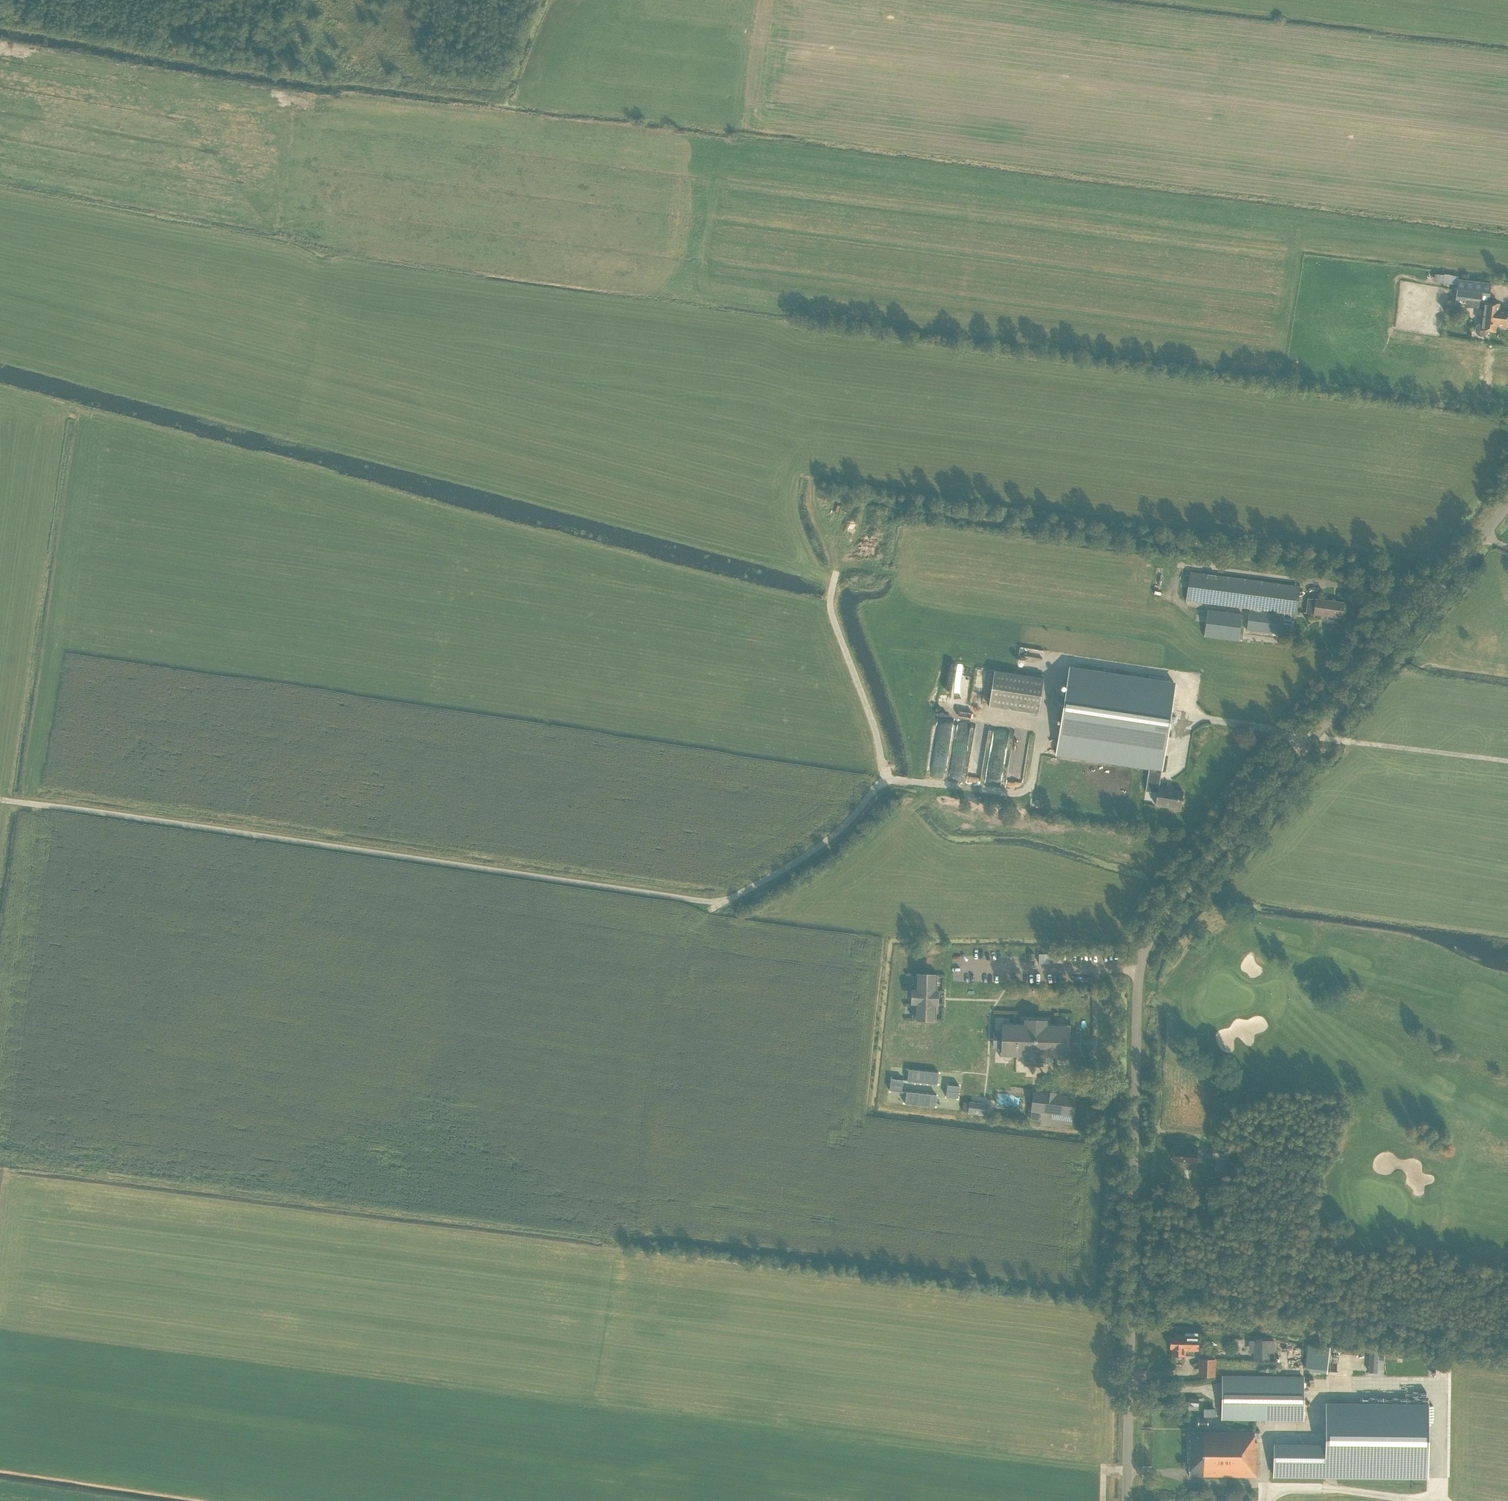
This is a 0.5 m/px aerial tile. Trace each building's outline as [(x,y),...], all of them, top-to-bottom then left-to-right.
[(1457,285),(1455,299),(1485,303),(1485,302),(1488,302),(1491,283),(1458,279),(1458,277),(1435,274),(1434,282),(1457,285)] [(1488,302),(1485,302),(1485,303),(1482,323),(1479,323),(1478,324),(1476,325),(1475,327),(1474,330),(1475,332),(1476,334),(1478,336),(1480,336),(1482,337),(1484,336),(1486,334),(1488,333),(1488,331),(1496,332),(1496,326),(1507,327),(1507,321),(1507,311),(1499,310),(1500,303),(1488,302)] [(1185,600),(1249,609),(1284,613),(1296,615),(1300,587),(1189,572),(1185,600)] [(1313,615),(1341,619),(1344,602),(1316,599),(1308,598),(1306,613),(1313,614),(1313,615)] [(1208,609),(1204,636),(1238,641),(1242,613),(1208,609)] [(1282,635),(1284,613),(1249,609),(1246,630),(1282,635)] [(1071,668),(1058,753),(1150,767),(1146,790),(1158,792),(1156,805),(1180,808),(1183,791),(1159,788),(1162,769),(1163,769),(1170,720),(1176,684),(1071,668)] [(1044,677),(994,670),(988,706),(1038,714),(1044,677)] [(1019,735),(1025,737),(1027,731),(1021,729),(1019,735)] [(1006,735),(995,733),(992,750),(1004,752),(1006,735)] [(1182,778),(1195,778),(1195,762),(1183,761),(1182,778)] [(984,771),(976,769),(974,776),(982,778),(984,771)] [(1039,954),(1039,964),(1050,964),(1050,954),(1039,954)] [(937,974),(916,974),(915,976),(913,976),(913,988),(915,988),(915,989),(911,989),(911,1004),(915,1005),(915,1007),(912,1007),(912,1018),(914,1018),(914,1020),(936,1020),(937,1005),(938,1005),(939,990),(937,990),(937,974)] [(1025,1057),(1025,1060),(1026,1060),(1026,1065),(1043,1066),(1043,1060),(1044,1060),(1045,1057),(1056,1058),(1058,1060),(1060,1061),(1063,1062),(1065,1060),(1067,1058),(1069,1058),(1070,1049),(1076,1049),(1076,1034),(1070,1034),(1070,1025),(1045,1024),(1045,1020),(1026,1020),(1026,1024),(1001,1023),(1000,1032),(994,1032),(994,1047),(1000,1047),(1000,1056),(1003,1056),(1004,1059),(1006,1060),(1009,1060),(1011,1059),(1013,1056),(1025,1057)] [(956,1086),(944,1085),(942,1097),(954,1098),(956,1086)] [(1032,1109),(1031,1118),(1039,1119),(1040,1110),(1073,1114),(1075,1098),(1034,1093),(1032,1109)] [(964,1101),(963,1111),(969,1111),(969,1112),(986,1114),(987,1104),(970,1102),(964,1101)] [(1185,1143),(1179,1143),(1178,1149),(1175,1149),(1174,1161),(1183,1161),(1183,1164),(1184,1167),(1187,1169),(1190,1169),(1192,1168),(1194,1166),(1195,1163),(1196,1163),(1197,1148),(1185,1147),(1185,1143)] [(1212,1158),(1213,1159),(1227,1160),(1228,1148),(1213,1146),(1212,1158)] [(1170,1337),(1170,1348),(1172,1348),(1172,1355),(1185,1355),(1185,1348),(1198,1349),(1198,1342),(1198,1332),(1185,1332),(1185,1335),(1177,1334),(1177,1338),(1170,1337)] [(1269,1359),(1269,1341),(1253,1341),(1253,1359),(1269,1359)] [(1330,1347),(1308,1345),(1306,1366),(1328,1369),(1330,1347)] [(1383,1370),(1385,1355),(1357,1351),(1357,1352),(1354,1351),(1352,1370),(1359,1371),(1359,1367),(1383,1370)] [(1215,1360),(1199,1360),(1198,1377),(1215,1377),(1215,1360)] [(1223,1419),(1227,1419),(1303,1420),(1304,1378),(1224,1377),(1223,1419)] [(1199,1398),(1188,1397),(1188,1406),(1198,1407),(1199,1398)] [(1274,1441),(1273,1475),(1428,1477),(1429,1401),(1326,1401),(1326,1441),(1274,1441)] [(1257,1477),(1258,1432),(1189,1431),(1188,1466),(1189,1466),(1189,1476),(1257,1477)] [(1265,1487),(1325,1487),(1325,1478),(1278,1479),(1278,1482),(1265,1482),(1265,1487)]
